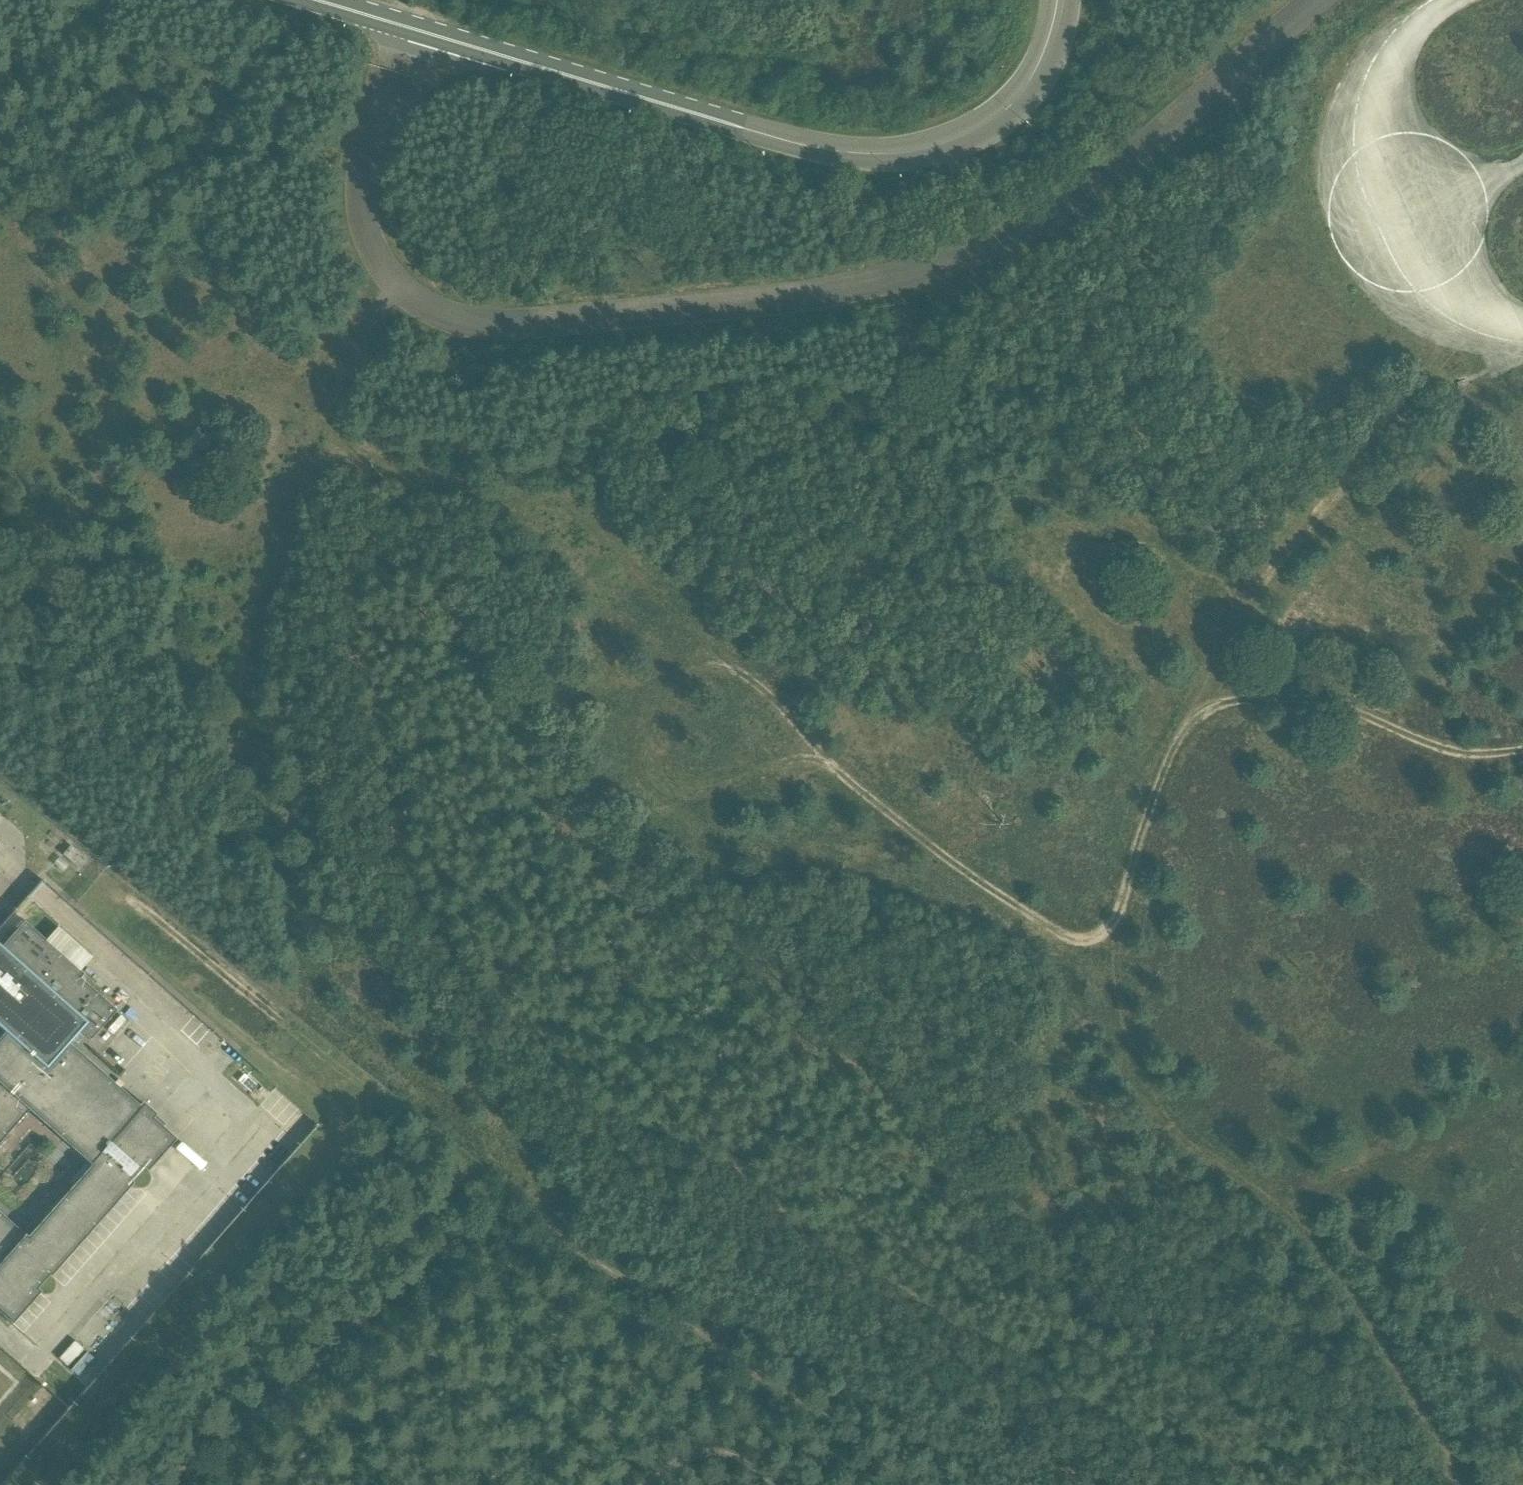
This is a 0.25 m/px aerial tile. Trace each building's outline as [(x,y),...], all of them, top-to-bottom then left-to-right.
[(12,1320),(39,1290),(35,1287),(46,1275),(48,1277),(134,1180),(132,1178),(142,1167),(145,1170),(176,1135),(153,1115),(155,1112),(142,1099),(140,1102),(71,1040),(83,1026),(90,1032),(116,1004),(82,973),(84,971),(80,968),(91,955),(56,923),(44,936),(23,918),(0,944),(0,1314),(3,1317),(12,1320)]
